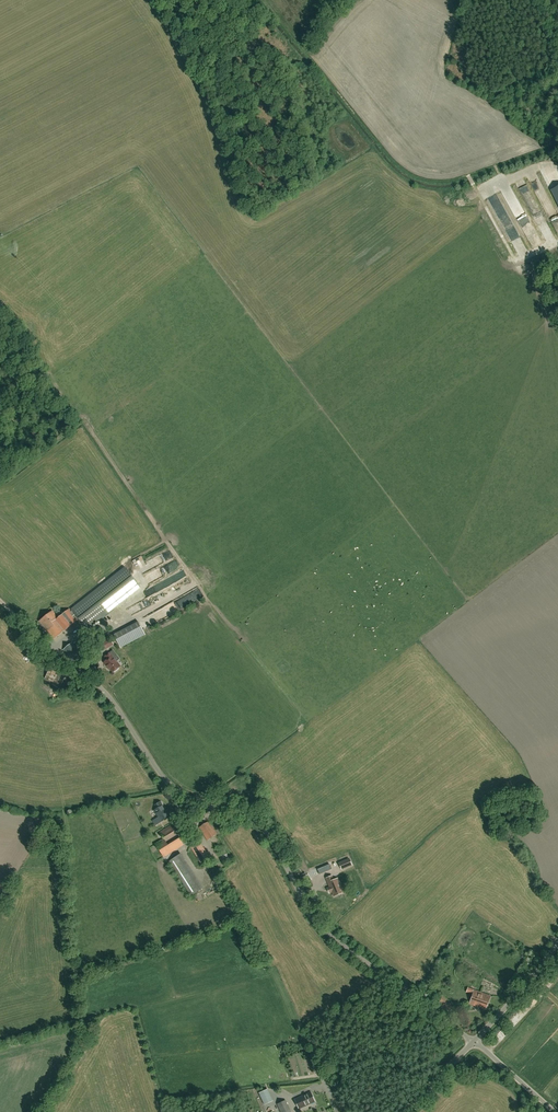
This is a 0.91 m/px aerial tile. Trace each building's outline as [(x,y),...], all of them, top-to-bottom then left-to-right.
[(177,562),(160,569),(163,576),(180,569),(177,562)] [(114,607),(140,587),(127,569),(100,590),(72,612),(70,609),(63,615),(63,614),(58,617),(53,611),(40,621),(54,639),(79,620),(78,620),(80,619),(87,628),(114,607)] [(177,576),(147,589),(149,594),(179,581),(177,576)] [(160,619),(179,610),(175,603),(146,617),(141,619),(146,629),(150,627),(147,622),(155,619),(159,617),(160,619)] [(139,623),(115,636),(121,648),(146,635),(139,623)] [(102,651),(114,645),(109,636),(97,642),(102,651)] [(74,664),(83,657),(72,643),(63,650),(74,664)] [(113,656),(110,653),(105,657),(107,660),(104,662),(110,669),(110,668),(113,672),(114,671),(115,672),(119,669),(118,668),(120,666),(112,656),(113,656)] [(61,687),(66,677),(50,670),(45,679),(61,687)] [(161,802),(160,802),(156,804),(159,808),(154,811),(161,822),(170,817),(163,806),(164,805),(162,802),(161,802)] [(208,841),(217,834),(209,821),(199,828),(208,841)] [(164,858),(183,845),(171,826),(160,833),(164,839),(156,845),(164,858)] [(192,848),(201,863),(209,858),(201,843),(192,848)] [(173,861),(193,897),(203,891),(182,855),(173,861)] [(349,859),(339,863),(342,869),(352,865),(349,859)] [(329,864),(317,869),(319,874),(331,869),(329,864)] [(305,883),(311,880),(308,874),(302,877),(305,883)] [(334,896),(343,892),(337,878),(333,880),(332,876),(326,878),(330,887),(327,888),(329,893),(332,892),(334,896)] [(486,1010),(490,996),(474,991),(469,1005),(486,1010)] [(437,1001),(442,1005),(438,1011),(448,1018),(454,1009),(445,1002),(447,1000),(441,996),(437,1001)] [(311,1092),(295,1099),(299,1109),(315,1102),(311,1092)] [(277,1102),(281,1111),(293,1111),(289,1102),(287,1098),(285,1099),(277,1102)]
